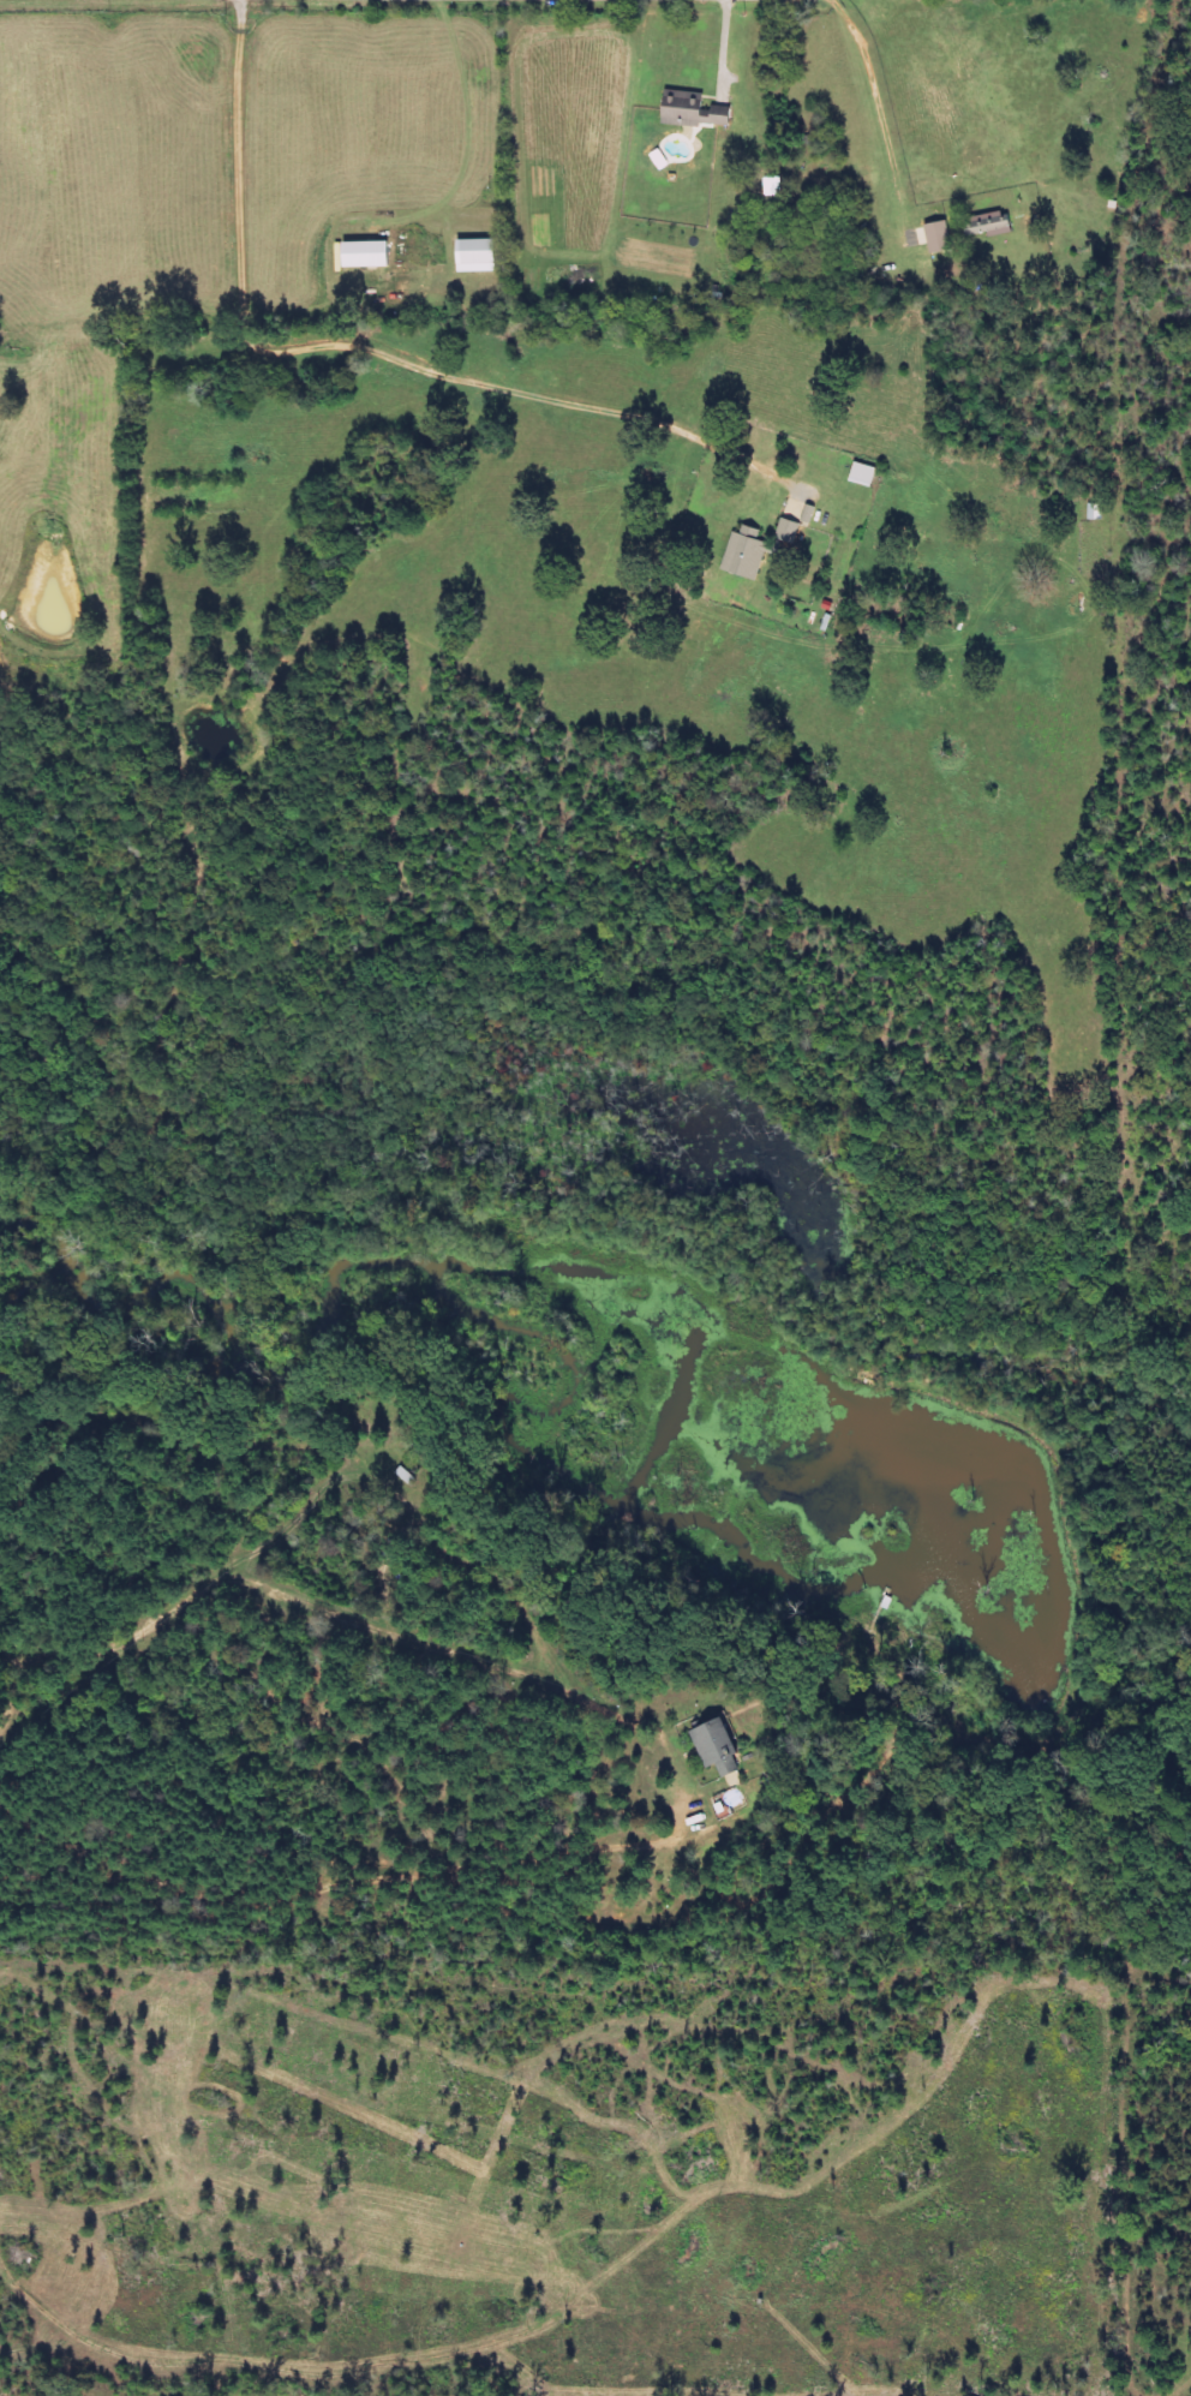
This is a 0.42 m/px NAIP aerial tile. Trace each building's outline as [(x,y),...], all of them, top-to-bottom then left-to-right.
[(703,95),(664,94),(663,124),(730,126),(730,113),(703,113),(703,95)] [(968,237),(1011,226),(1007,209),(963,220),(968,237)] [(952,249),(947,220),(925,224),(930,253),(952,249)] [(458,272),(495,271),(494,238),(457,239),(458,272)] [(343,268),(389,266),(388,240),(343,242),(343,268)] [(850,481),(873,485),(877,467),(854,462),(850,481)] [(801,523),(781,518),(775,540),(795,545),(801,523)] [(733,531),(721,570),(757,580),(768,543),(758,540),(761,530),(744,525),(742,534),(733,531)] [(690,1732),(707,1770),(717,1765),(723,1779),(740,1771),(734,1757),(739,1755),(722,1718),(690,1732)]
